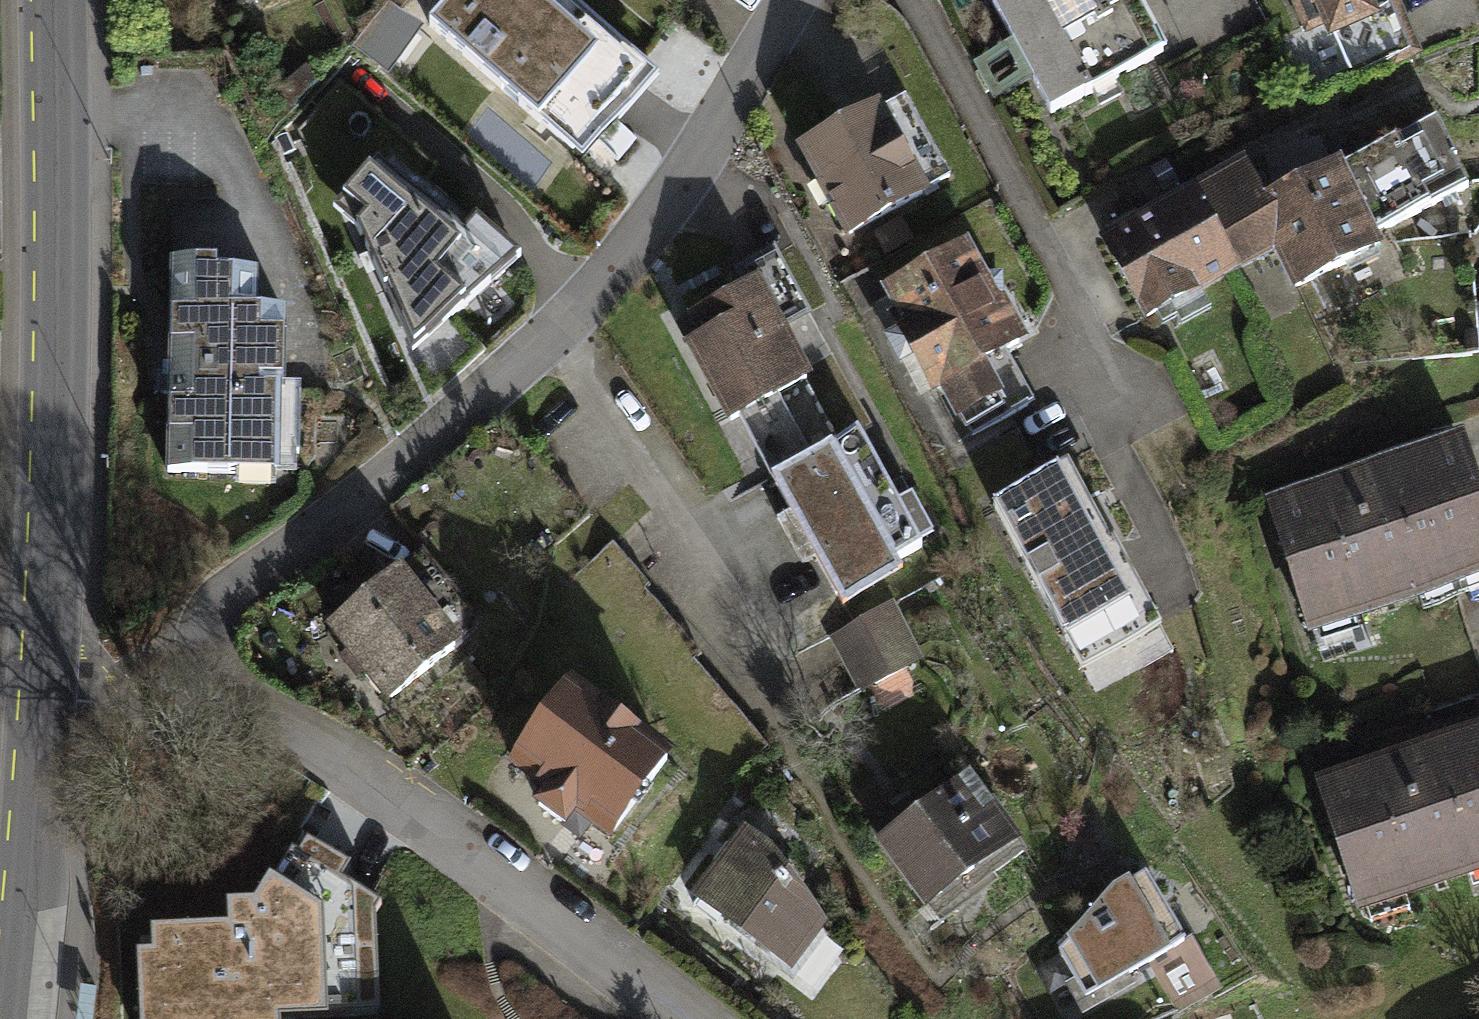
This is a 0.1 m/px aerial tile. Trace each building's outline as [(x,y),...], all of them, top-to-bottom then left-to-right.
[(420,22),(582,157),(654,72),(642,62),(652,51),(591,0),(439,0),(420,22)] [(1054,124),(1168,63),(1134,0),(988,0),(1054,124)] [(1298,47),(1402,13),(1398,0),(1282,0),(1298,47)] [(400,16),(369,58),(393,76),(425,35),(400,16)] [(1418,67),(1088,215),(1143,338),(1474,189),(1418,67)] [(894,114),(794,165),(843,260),(943,209),(894,114)] [(371,156),(332,202),(355,220),(413,351),(520,252),(477,211),(458,231),(371,156)] [(283,248),(156,256),(169,475),(296,467),(283,248)] [(677,368),(718,446),(812,397),(785,344),(810,330),(773,260),(732,282),(744,305),(686,335),(698,357),(677,368)] [(966,260),(873,307),(949,456),(1015,422),(991,375),(1018,361),(966,260)] [(861,428),(780,472),(848,597),(903,567),(896,554),(936,533),(914,493),(901,500),(861,428)] [(1473,579),(1435,452),(1276,499),(1313,626),(1473,579)] [(1075,454),(995,496),(1082,661),(1163,619),(1075,454)] [(392,534),(325,589),(396,675),(463,620),(392,534)] [(893,618),(828,651),(853,701),(918,669),(893,618)] [(549,670),(485,734),(583,830),(647,766),(549,670)] [(1334,779),(1369,903),(1478,872),(1478,738),(1334,779)] [(1019,837),(952,756),(881,815),(948,896),(1019,837)] [(743,814),(688,874),(784,960),(838,901),(743,814)] [(405,918),(303,824),(216,918),(318,1012),(405,918)] [(1195,975),(1161,884),(1055,925),(1090,1015),(1195,975)]
